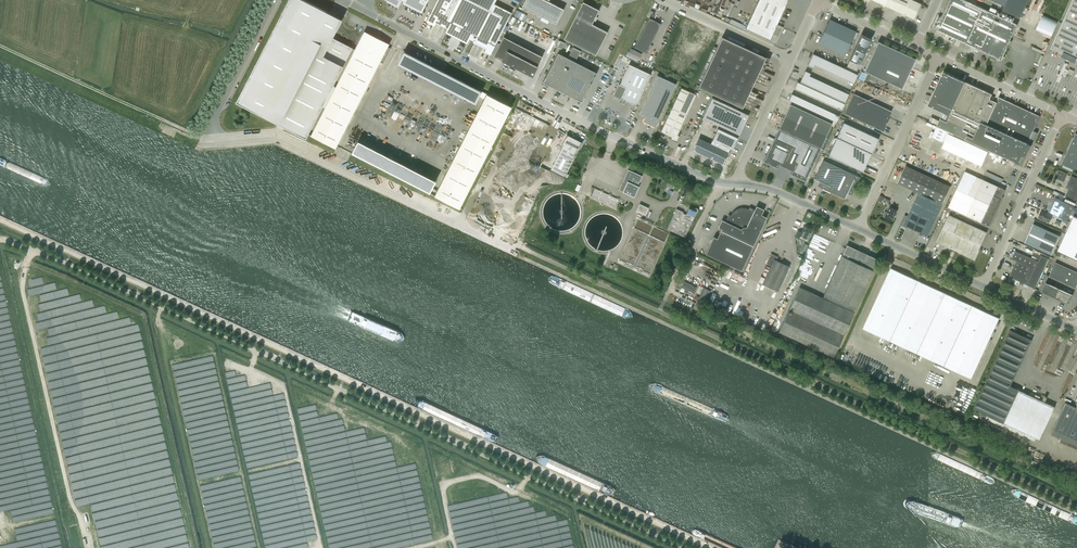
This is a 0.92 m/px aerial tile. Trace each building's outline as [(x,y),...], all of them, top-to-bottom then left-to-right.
[(391,48),(363,34),(355,49),(333,38),(342,20),(304,0),(288,0),(236,102),(306,138),(308,134),(336,149),(380,62),(383,63),(391,48)] [(421,11),(422,11),(421,10),(427,0),(400,0),(421,11)] [(426,22),(434,25),(438,17),(451,23),(447,32),(467,42),(471,33),(487,42),(486,44),(488,45),(488,44),(502,17),(490,11),(495,0),(438,0),(430,15),(430,14),(430,15),(426,22)] [(561,8),(549,2),(549,1),(550,0),(526,0),(522,7),(556,24),(564,9),(561,8)] [(745,28),(776,43),(783,27),(777,24),(788,0),(758,0),(745,28)] [(912,0),(872,0),(914,19),(921,4),(912,0)] [(1005,18),(1001,16),(1002,13),(991,8),(989,11),(965,0),(950,0),(946,9),(943,15),(937,30),(976,48),(976,49),(981,51),(982,53),(984,52),(996,58),(997,60),(999,59),(1001,60),(1002,58),(1005,57),(1004,55),(1007,48),(1017,24),(1013,22),(1015,18),(1007,14),(1005,18)] [(1005,6),(1003,10),(1020,18),(1029,0),(993,0),(1005,6)] [(1042,12),(1047,1),(1045,0),(1038,0),(1036,3),(1032,2),(1030,7),(1042,12)] [(1050,48),(1076,60),(1076,0),(1073,0),(1050,48)] [(583,2),(564,39),(596,55),(608,32),(592,24),(599,10),(583,2)] [(1058,22),(1043,15),(1036,30),(1051,37),(1058,22)] [(646,53),(657,32),(661,24),(650,18),(635,47),(646,53)] [(826,28),(818,44),(844,56),(856,31),(835,22),(830,19),(826,28)] [(872,39),(869,37),(861,34),(846,67),(856,72),(872,39)] [(532,75),(533,76),(543,57),(504,37),(494,56),(526,72),(525,73),(531,76),(532,75)] [(742,107),(752,86),(764,61),(766,57),(722,37),(699,87),(742,107)] [(878,42),(877,43),(864,71),(902,88),(915,59),(878,42)] [(558,53),(543,82),(582,102),(597,73),(575,62),(580,51),(573,48),(568,58),(558,53)] [(682,49),(679,57),(703,68),(707,60),(682,49)] [(628,51),(626,56),(638,61),(640,56),(628,51)] [(814,65),(819,67),(823,58),(813,54),(808,65),(813,67),(814,65)] [(679,57),(675,65),(699,76),(703,68),(679,57)] [(819,67),(824,69),(828,61),(823,58),(819,67)] [(629,64),(647,72),(649,68),(631,60),(629,64)] [(824,69),(829,72),(833,63),(828,61),(824,69)] [(829,72),(834,74),(838,65),(833,63),(829,72)] [(620,99),(621,98),(636,105),(650,74),(629,64),(620,85),(618,84),(613,95),(620,99)] [(675,65),(671,73),(696,85),(699,76),(675,65)] [(834,74),(839,76),(843,68),(838,65),(834,74)] [(839,76),(844,79),(848,70),(843,68),(839,76)] [(844,79),(849,81),(853,72),(848,70),(844,79)] [(810,86),(814,78),(809,76),(810,73),(805,71),(800,82),(810,86)] [(854,83),(858,75),(853,72),(849,81),(854,83)] [(930,101),(928,104),(943,112),(937,126),(945,129),(944,130),(937,126),(932,137),(943,142),(948,132),(947,131),(947,130),(950,132),(949,134),(949,133),(942,147),(982,165),(988,151),(953,135),(954,133),(960,136),(962,137),(987,148),(1000,154),(1010,159),(1016,162),(1019,163),(1022,155),(1025,156),(1025,157),(1026,157),(1031,145),(1031,144),(1032,142),(1033,142),(1037,133),(1038,133),(1038,132),(1034,131),(1041,116),(1040,116),(1032,112),(1025,109),(1019,106),(1013,103),(999,97),(996,102),(990,99),(992,94),(965,82),(943,72),(942,74),(941,76),(930,101)] [(645,116),(643,121),(656,127),(676,84),(657,75),(639,114),(645,116)] [(810,86),(815,89),(819,80),(814,78),(810,86)] [(815,89),(820,91),(824,82),(819,80),(815,89)] [(797,82),(795,88),(806,93),(809,87),(797,82)] [(820,91),(825,93),(829,85),(824,82),(820,91)] [(809,87),(806,93),(813,96),(815,90),(809,87)] [(661,132),(669,136),(671,137),(670,139),(677,142),(680,135),(678,135),(696,95),(682,88),(661,131),(661,132)] [(815,90),(813,96),(818,99),(821,93),(815,90)] [(841,101),(845,103),(849,94),(845,92),(841,101)] [(821,93),(818,99),(824,102),(827,96),(821,93)] [(511,107),(486,94),(434,196),(459,208),(511,107)] [(792,94),(789,100),(801,105),(804,99),(792,94)] [(882,131),(889,117),(891,111),(854,94),(845,113),(882,131)] [(827,96),(824,102),(830,104),(833,98),(827,96)] [(833,98),(830,104),(836,107),(839,101),(833,98)] [(804,99),(801,105),(806,108),(809,102),(804,99)] [(839,101),(836,107),(842,110),(845,104),(839,101)] [(722,102),(713,122),(739,134),(748,114),(722,102)] [(809,102),(806,108),(812,111),(815,105),(809,102)] [(401,123),(424,134),(430,121),(426,119),(427,117),(418,113),(415,118),(412,116),(413,113),(408,111),(409,109),(398,103),(388,124),(398,129),(401,123)] [(790,119),(826,136),(832,124),(795,106),(795,105),(791,103),(791,105),(790,104),(785,116),(790,119)] [(815,105),(812,111),(819,114),(821,108),(815,105)] [(821,108),(819,114),(825,117),(827,110),(821,108)] [(827,110),(825,117),(830,119),(833,113),(827,110)] [(833,113),(830,119),(836,122),(839,116),(833,113)] [(822,146),(826,136),(790,119),(785,116),(780,126),(798,135),(801,136),(822,146)] [(871,154),(878,139),(844,123),(828,155),(863,171),(871,154)] [(798,135),(780,126),(764,162),(778,168),(779,165),(783,167),(798,135)] [(738,137),(718,128),(711,143),(699,138),(693,150),(723,164),(726,156),(728,157),(732,149),(738,137)] [(1064,159),(1061,164),(1076,171),(1076,134),(1075,133),(1065,155),(1064,159)] [(551,170),(565,177),(582,142),(567,135),(562,144),(563,145),(551,170)] [(822,146),(801,136),(798,135),(783,167),(793,171),(791,174),(805,181),(822,146)] [(344,155),(425,190),(431,177),(350,142),(344,155)] [(829,186),(838,167),(823,160),(815,178),(820,181),(819,183),(818,186),(822,188),(821,188),(827,191),(831,193),(831,192),(833,188),(829,186)] [(831,192),(844,198),(847,193),(852,195),(854,189),(855,190),(861,177),(838,167),(829,186),(833,188),(831,192)] [(628,170),(619,190),(634,197),(639,187),(637,186),(642,176),(628,170)] [(1059,170),(1055,178),(1064,182),(1068,174),(1059,170)] [(965,171),(948,207),(981,222),(981,223),(989,226),(989,227),(990,227),(990,226),(1002,199),(1001,198),(1002,197),(1003,196),(1003,195),(1003,194),(1004,193),(1006,189),(998,186),(965,171)] [(1066,196),(1076,201),(1076,200),(1076,178),(1072,175),(1066,187),(1069,189),(1066,196)] [(619,199),(593,188),(590,196),(615,207),(619,199)] [(905,215),(900,225),(907,228),(908,226),(928,235),(943,204),(919,193),(908,216),(905,215)] [(1066,223),(1070,215),(1074,206),(1055,198),(1048,212),(1063,219),(1062,221),(1066,223)] [(648,208),(639,204),(636,210),(645,215),(648,208)] [(713,237),(705,254),(741,271),(767,217),(766,217),(765,219),(760,217),(762,213),(764,210),(757,206),(755,210),(749,207),(748,209),(745,208),(742,208),(738,208),(735,210),(732,212),(731,215),(728,214),(725,222),(722,220),(718,228),(719,228),(721,230),(717,238),(713,237)] [(667,229),(685,237),(696,212),(697,212),(698,211),(698,210),(698,209),(697,208),(696,208),(695,208),(694,209),(689,207),(686,214),(683,213),(683,212),(676,209),(667,229)] [(897,210),(890,207),(888,212),(885,211),(883,216),(885,217),(885,218),(892,221),(897,210)] [(1038,218),(1042,219),(1049,222),(1052,215),(1045,212),(1041,211),(1038,218)] [(936,242),(942,244),(953,250),(974,259),(978,251),(987,232),(949,215),(936,242)] [(1076,216),(1064,244),(1076,250),(1076,217),(1076,216)] [(1060,236),(1047,230),(1033,224),(1025,242),(1051,255),(1060,236)] [(795,237),(799,239),(800,236),(808,240),(813,229),(810,228),(810,227),(809,226),(808,226),(807,226),(806,226),(805,226),(802,233),(798,231),(795,237)] [(860,251),(859,251),(847,245),(845,248),(843,253),(844,253),(842,256),(824,295),(823,298),(799,287),(779,332),(833,357),(854,312),(855,309),(856,309),(874,271),(873,270),(874,267),(875,268),(878,260),(878,259),(878,260),(866,254),(865,254),(864,253),(865,252),(863,251),(862,252),(860,251)] [(1016,261),(1009,277),(1035,288),(1049,257),(1035,250),(1033,256),(1032,255),(1031,258),(1015,251),(1012,259),(1016,261)] [(766,263),(771,266),(763,284),(778,291),(782,282),(789,266),(786,265),(776,260),(778,257),(771,254),(766,263)] [(1076,288),(1076,285),(1076,272),(1055,262),(1049,276),(1076,288)] [(999,318),(891,268),(863,328),(971,378),(999,318)] [(693,285),(684,281),(682,287),(685,289),(684,291),(687,293),(688,290),(693,293),(696,287),(693,286),(693,285)] [(1073,295),(1046,282),(1042,291),(1062,301),(1067,303),(1070,297),(1071,298),(1073,295)] [(704,287),(701,286),(699,285),(696,292),(700,295),(698,299),(706,303),(712,291),(704,287)] [(1018,335),(1019,334),(1010,330),(974,409),(1040,439),(1055,407),(1019,390),(1010,386),(1032,340),(1023,336),(1022,337),(1018,335)] [(1076,408),(1065,403),(1051,433),(1076,445),(1076,406),(1076,408)]
